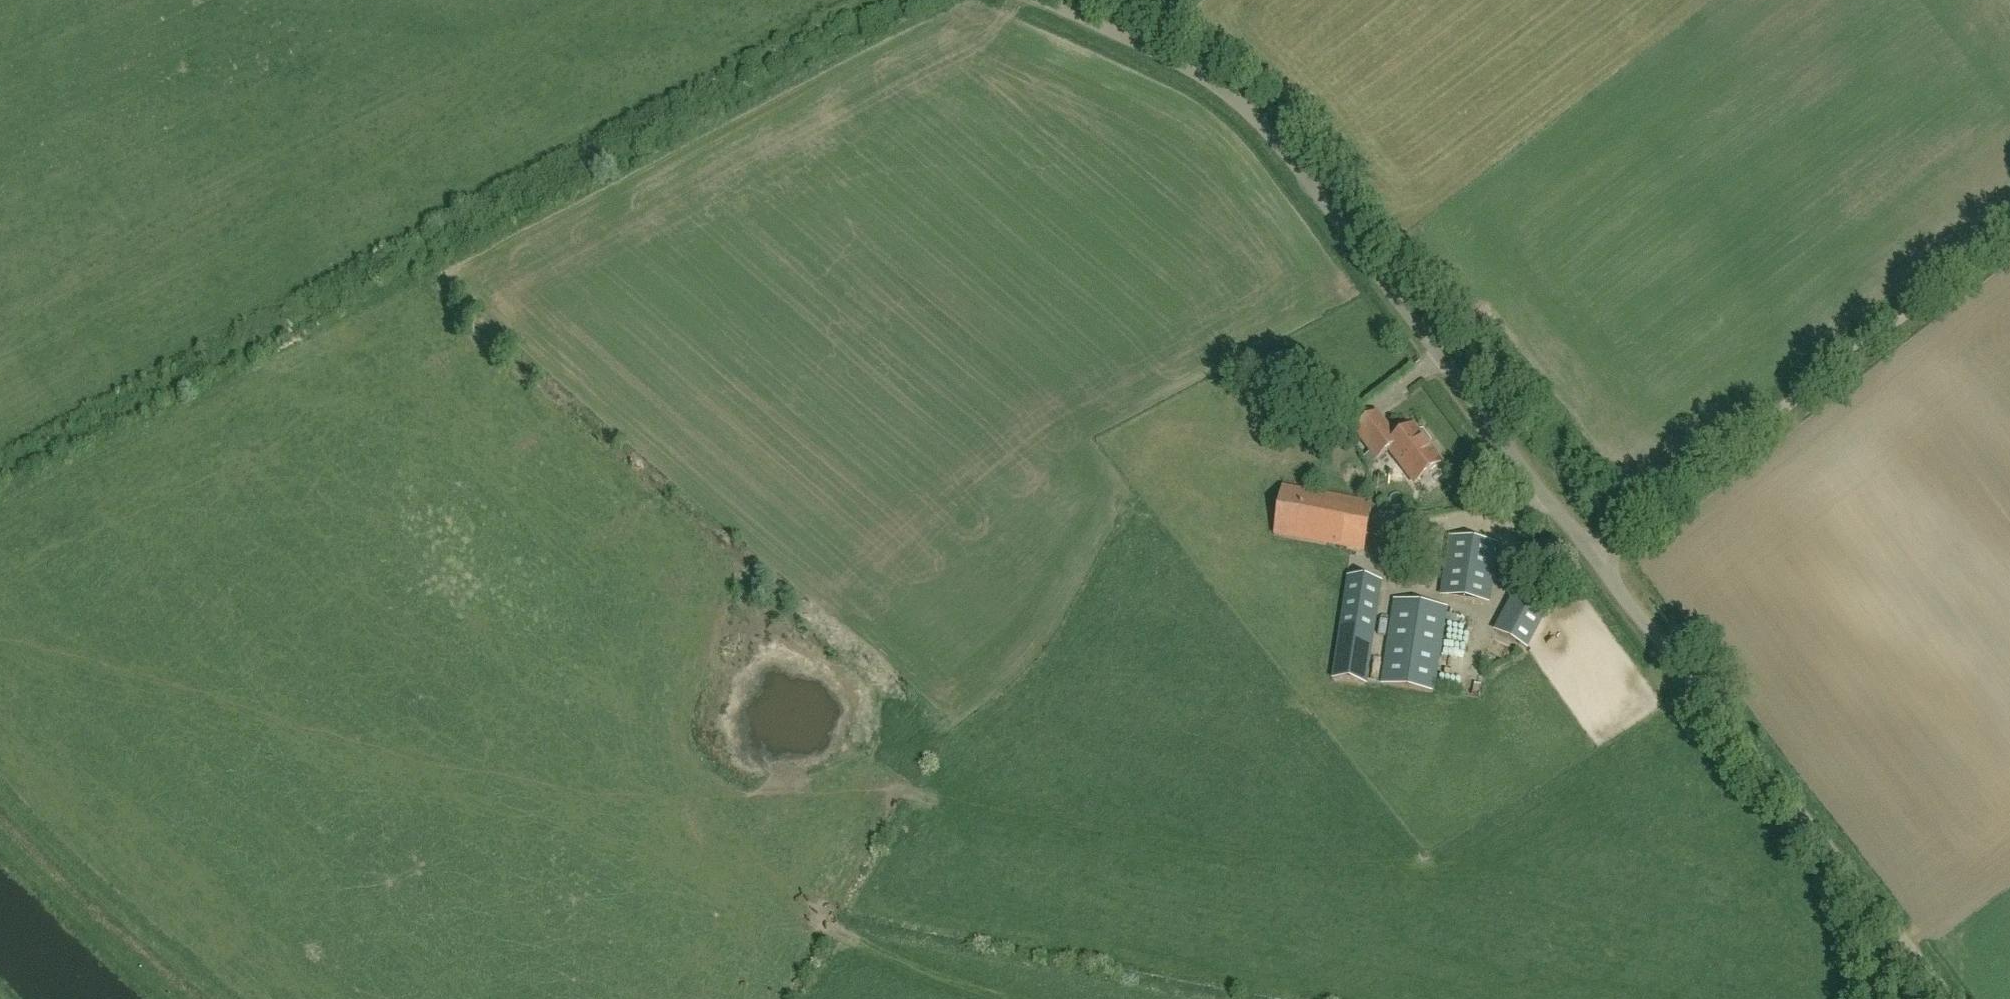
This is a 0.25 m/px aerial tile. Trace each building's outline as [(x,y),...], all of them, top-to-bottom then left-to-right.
[(1388,448),(1397,441),(1377,415),(1355,432),(1377,461),(1390,450),(1388,448)] [(1388,448),(1390,450),(1416,484),(1442,464),(1429,447),(1431,442),(1423,432),(1418,432),(1414,428),(1397,441),(1388,448)] [(1363,553),(1373,504),(1283,488),(1274,536),(1351,551),(1363,553)] [(1497,545),(1451,538),(1442,596),(1488,603),(1497,545)] [(1382,576),(1349,571),(1332,679),(1366,684),(1382,576)] [(1496,632),(1527,648),(1551,603),(1519,586),(1496,632)] [(1434,692),(1446,609),(1395,601),(1382,684),(1434,692)]
